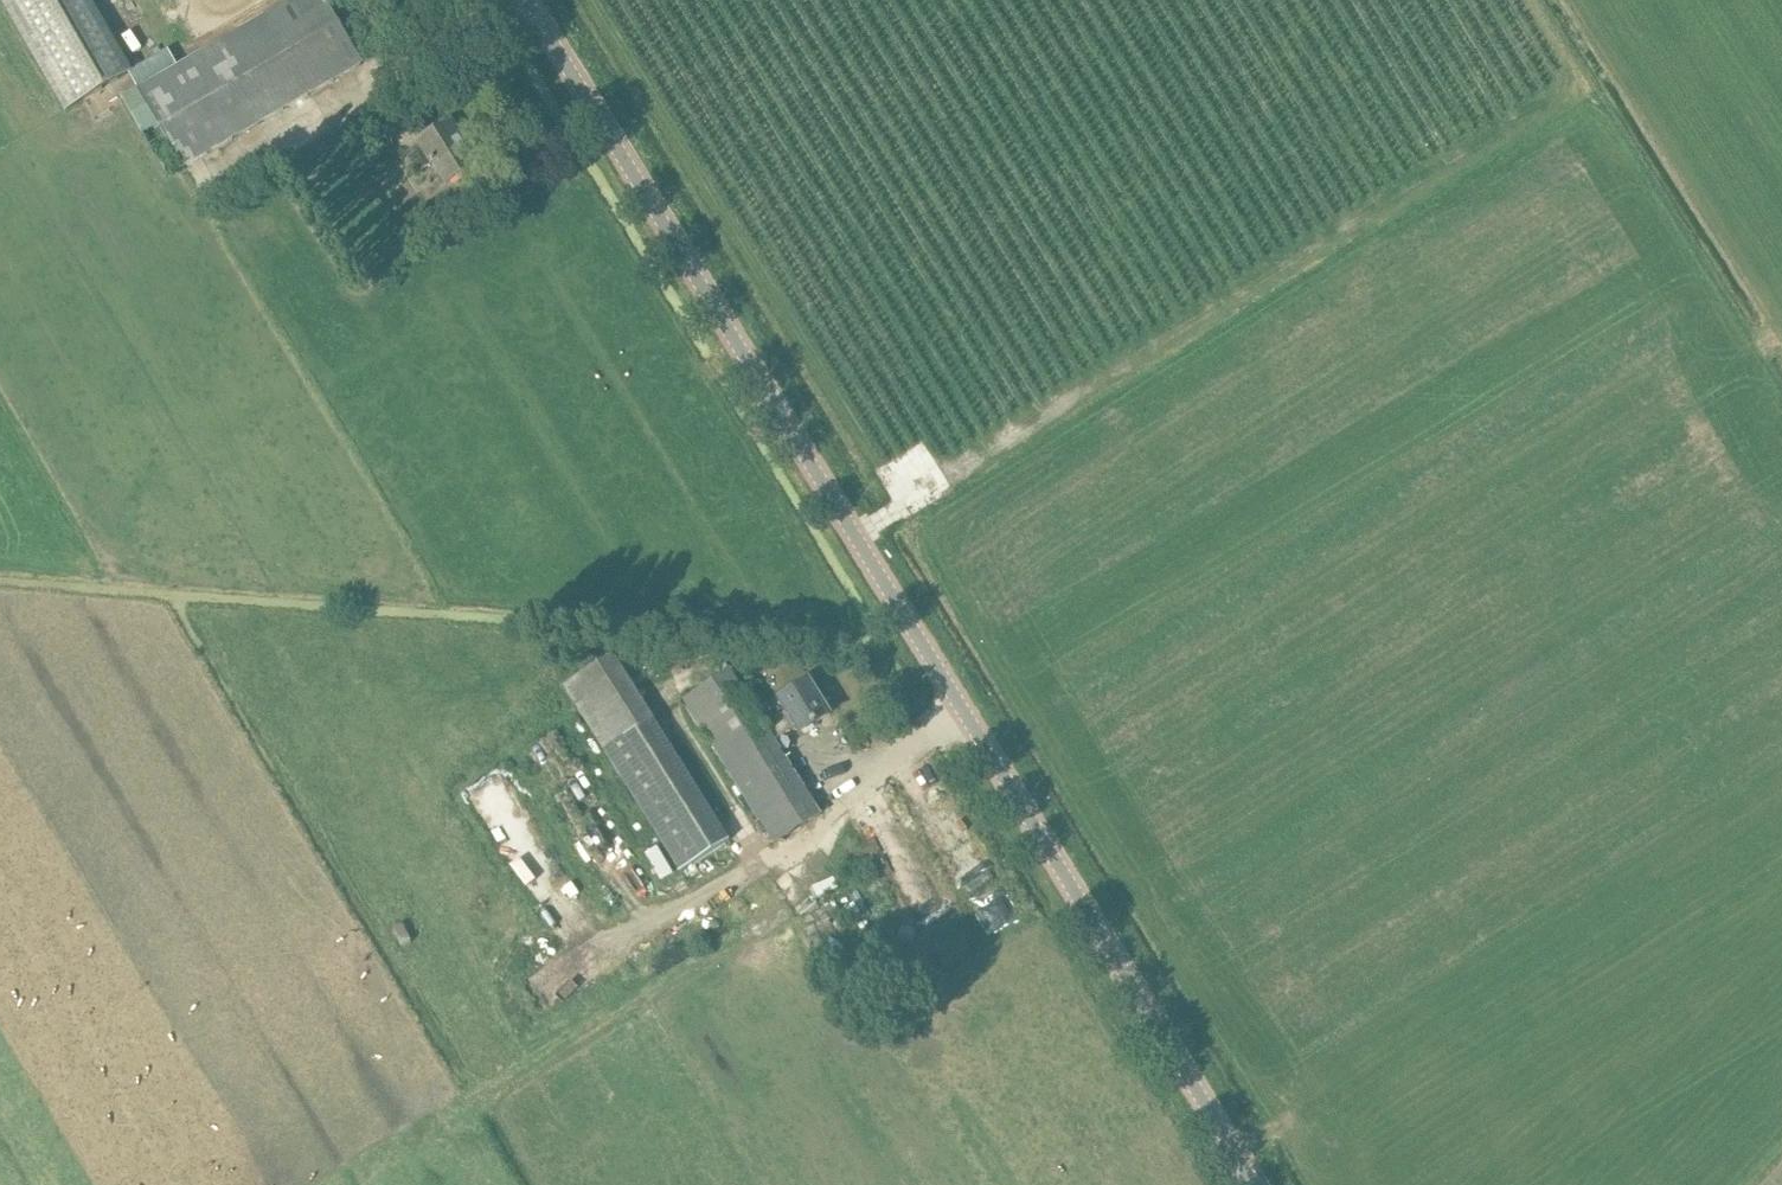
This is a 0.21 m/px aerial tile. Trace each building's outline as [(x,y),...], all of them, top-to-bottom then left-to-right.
[(132,70),(92,0),(1,0),(64,110),(129,72),(132,70)] [(129,72),(138,88),(121,97),(166,175),(183,166),(184,167),(364,63),(328,0),(289,0),(177,64),(168,49),(132,70),(129,72)] [(417,141),(419,144),(405,153),(417,172),(431,163),(433,162),(446,183),(478,163),(451,120),(417,141)] [(563,685),(603,750),(677,870),(729,838),(654,718),(615,653),(563,685)] [(780,698),(788,710),(773,719),(762,702),(755,706),(732,667),(683,698),(773,843),(822,813),(776,739),(798,726),(801,732),(831,714),(810,679),(780,698)] [(883,851),(914,897),(935,882),(905,837),(883,851)] [(657,846),(645,854),(661,880),(673,872),(657,846)]
